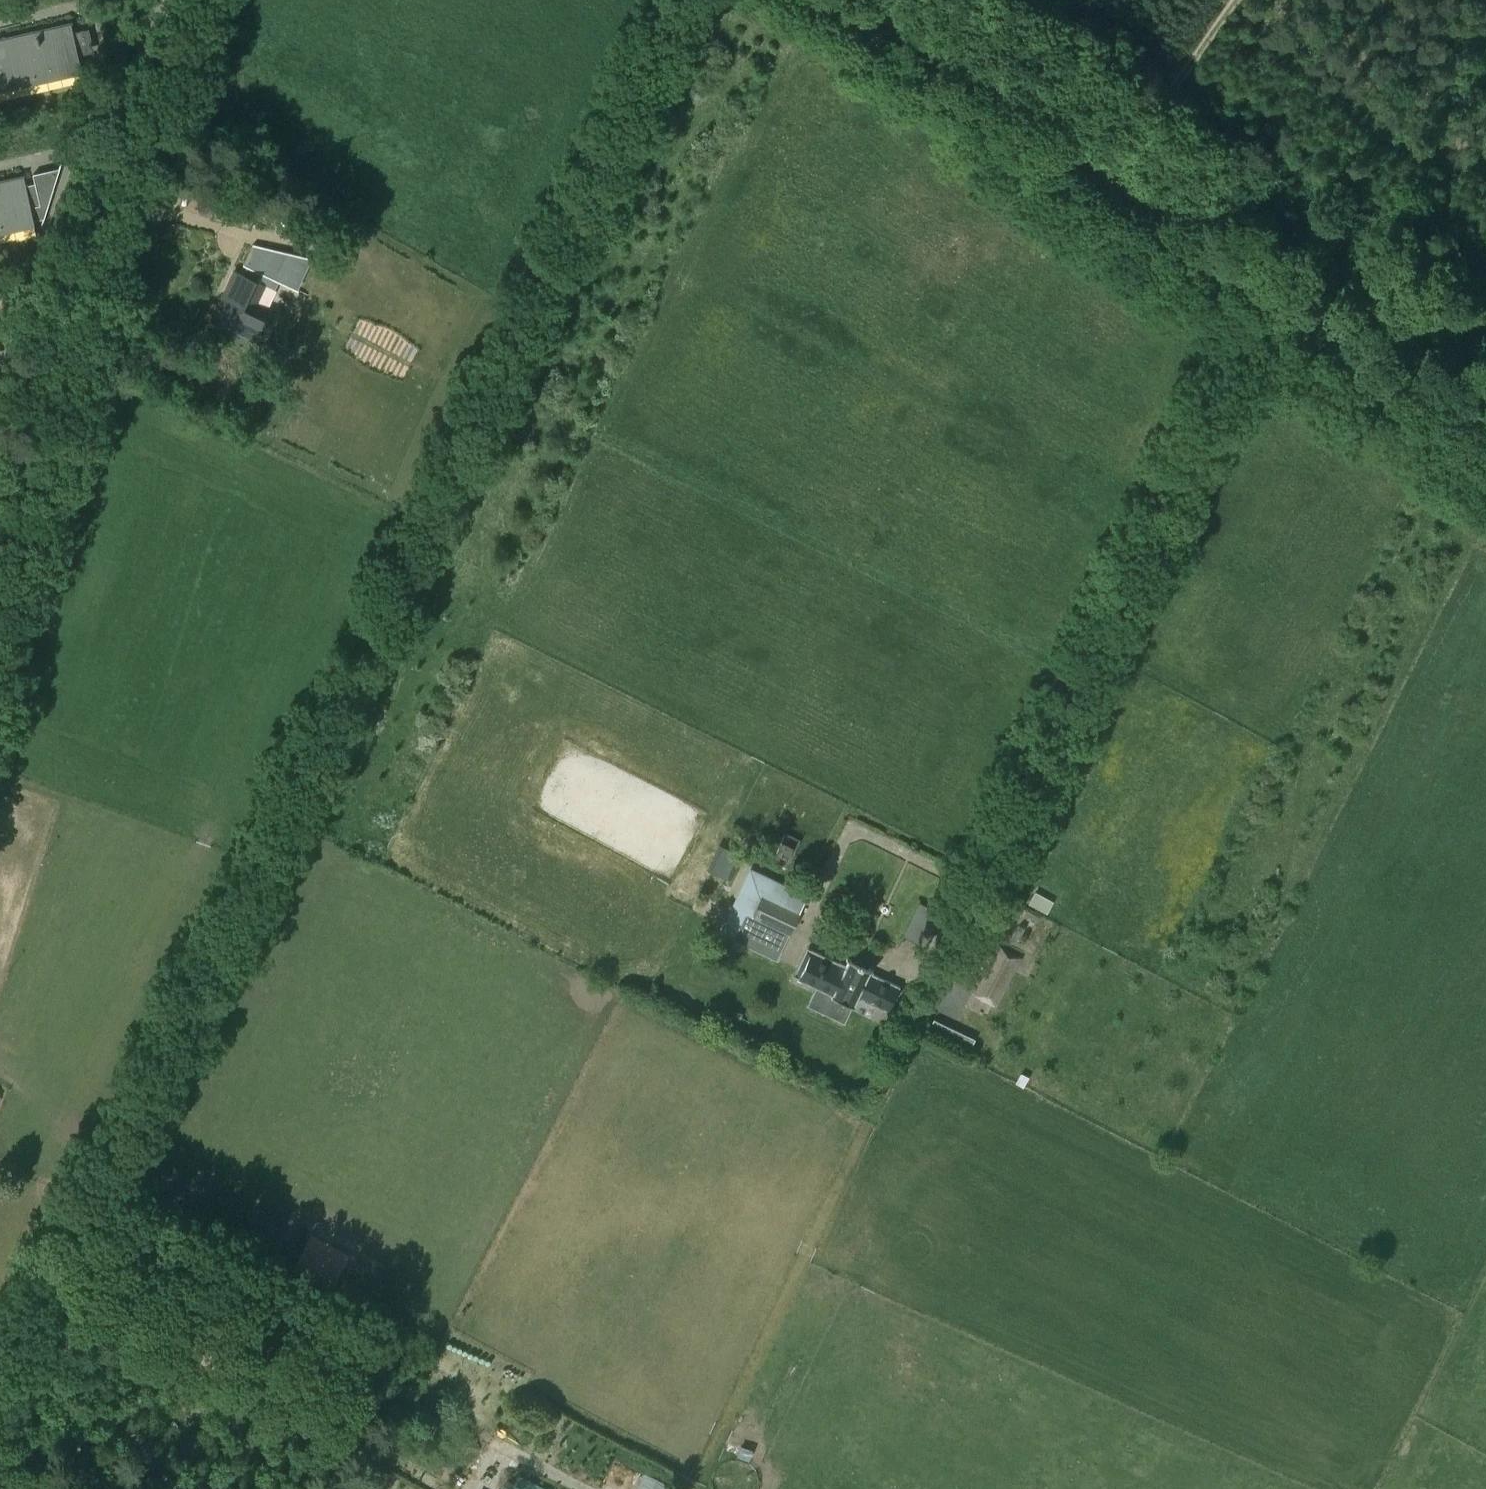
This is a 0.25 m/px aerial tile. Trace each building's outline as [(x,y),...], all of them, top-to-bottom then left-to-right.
[(0,38),(0,90),(83,71),(79,54),(94,50),(89,28),(74,31),(72,22),(0,38)] [(0,180),(0,232),(36,224),(35,219),(45,216),(60,167),(34,173),(35,182),(26,184),(24,175),(0,180)] [(217,199),(212,218),(226,222),(231,203),(217,199)] [(307,269),(303,280),(328,288),(332,278),(307,269)] [(215,309),(261,318),(272,279),(225,270),(215,309)] [(712,868),(725,875),(739,850),(725,843),(712,868)] [(766,952),(767,952),(772,942),(783,947),(801,910),(744,884),(721,931),(766,952)] [(1030,902),(1048,911),(1055,898),(1037,888),(1030,902)] [(889,1010),(901,985),(869,970),(866,978),(846,968),(848,964),(813,948),(799,977),(834,993),(839,983),(858,992),(857,995),(889,1010)] [(1010,977),(1008,976),(988,966),(974,993),(997,1004),(1010,977)] [(930,1029),(974,1042),(977,1032),(933,1019),(930,1029)] [(307,1248),(291,1278),(325,1296),(341,1266),(307,1248)] [(513,1488),(554,1488),(521,1472),(513,1488)]
